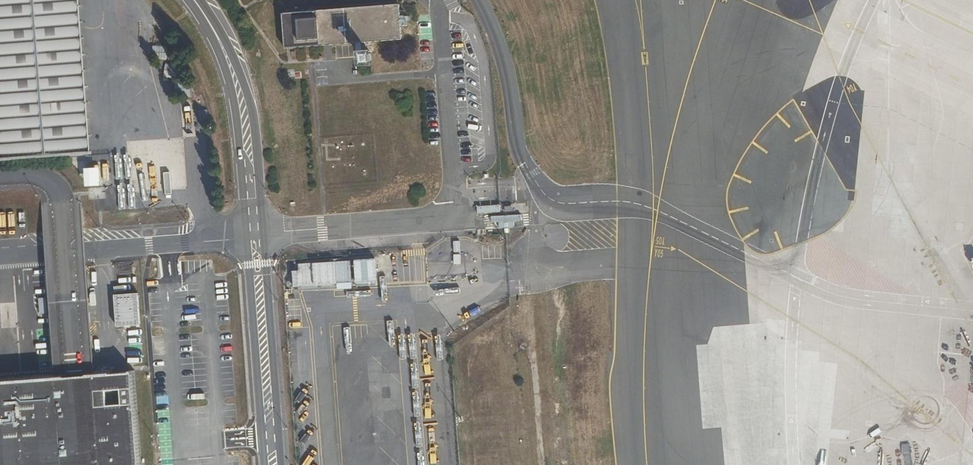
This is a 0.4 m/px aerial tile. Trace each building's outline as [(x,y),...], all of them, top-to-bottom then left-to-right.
[(87,157),(74,0),(0,0),(0,163),(87,157)] [(400,17),(399,4),(282,13),(284,48),(360,42),(368,42),(402,39),(401,28),(400,17)] [(409,27),(408,17),(400,17),(401,28),(409,27)] [(370,51),(362,52),(363,61),(371,59),(370,51)] [(132,372),(0,382),(0,464),(140,464),(132,372)]
